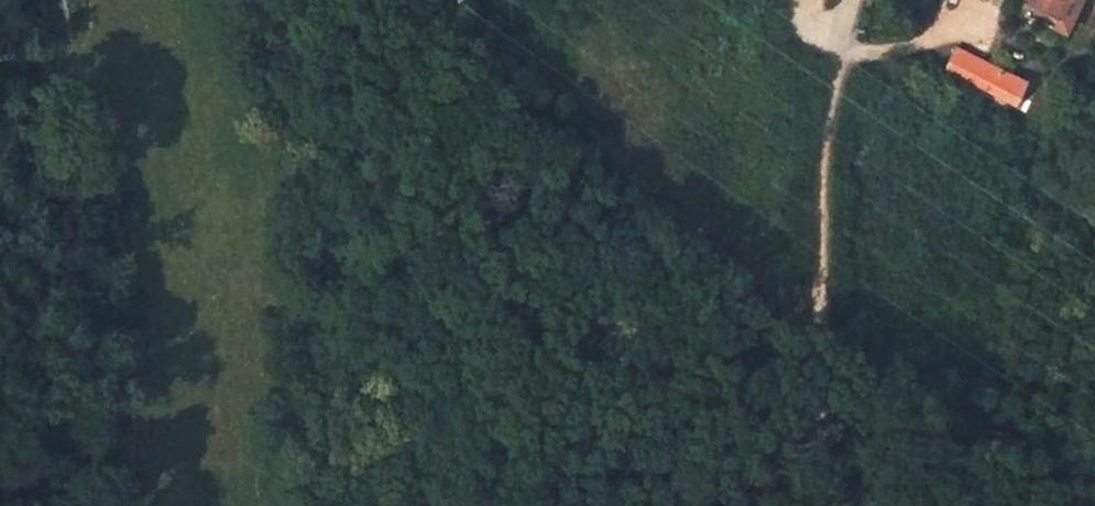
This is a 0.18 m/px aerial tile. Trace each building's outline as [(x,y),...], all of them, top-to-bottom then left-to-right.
[(1032,9),(1062,20),(1069,0),(1036,0),(1032,9)] [(974,85),(1011,105),(1021,85),(986,67),(955,50),(944,69),(974,85)]
